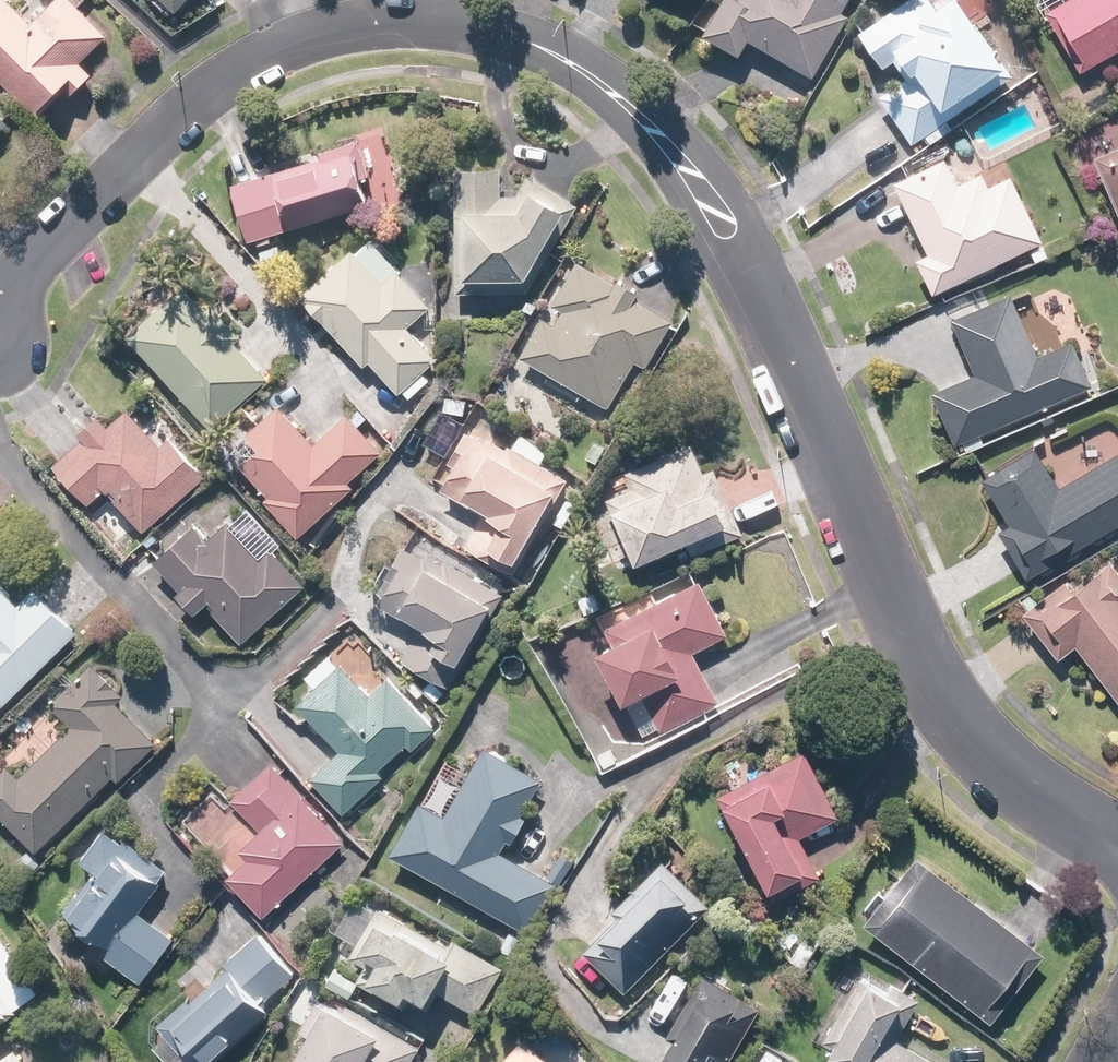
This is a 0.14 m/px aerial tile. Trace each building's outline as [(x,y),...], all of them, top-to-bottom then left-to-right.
[(7,94),(10,91),(35,114),(69,77),(80,87),(90,77),(81,68),(111,36),(71,0),(51,0),(31,22),(7,0),(0,0),(0,88),(7,94)] [(174,17),(189,0),(155,0),(174,17)] [(848,0),(723,0),(704,35),(741,55),(748,41),(816,79),(850,17),(841,12),(848,0)] [(959,0),(941,0),(937,3),(935,0),(903,0),(853,35),(877,69),(894,57),(908,77),(882,95),(914,141),(922,135),(931,148),(955,131),(946,119),(954,113),(949,105),(1005,65),(959,0)] [(1044,11),(1078,75),(1117,53),(1117,0),(1065,0),(1044,11)] [(10,122),(0,112),(0,132),(10,122)] [(1093,153),(1117,213),(1117,142),(1093,153)] [(356,144),(231,184),(250,243),(375,203),(356,144)] [(948,155),(893,180),(928,255),(916,260),(933,296),(1042,245),(1010,176),(987,187),(980,171),(960,180),(948,155)] [(456,323),(533,322),(534,280),(580,205),(532,175),(519,195),(501,195),(501,165),(454,166),(456,323)] [(363,235),(297,298),(391,399),(436,357),(407,326),(429,305),(363,235)] [(633,363),(647,370),(679,312),(576,255),(519,359),(608,408),(633,363)] [(195,281),(128,337),(211,434),(277,377),(195,281)] [(983,440),(981,435),(1094,381),(1072,335),(1041,350),(1011,287),(949,317),(975,372),(936,391),(964,450),(983,440)] [(316,441),(276,400),(242,433),(256,447),(237,466),(261,490),(256,495),(303,542),(357,490),(350,483),(382,451),(344,413),(316,441)] [(110,423),(98,409),(75,429),(84,440),(47,471),(82,513),(104,494),(138,535),(205,478),(169,436),(158,446),(127,409),(110,423)] [(546,451),(523,433),(494,417),(482,439),(467,431),(438,487),(487,513),(468,548),(515,573),(566,479),(539,465),(546,451)] [(607,562),(625,568),(688,543),(692,552),(742,532),(717,467),(703,473),(691,444),(623,471),(627,481),(582,498),(607,562)] [(981,479),(1010,522),(995,533),(1028,581),(1117,521),(1117,453),(1063,490),(1032,445),(981,479)] [(192,613),(204,603),(241,645),(306,587),(240,512),(207,540),(194,525),(154,560),(180,589),(175,593),(192,613)] [(405,542),(365,618),(411,643),(399,665),(450,692),(502,594),(405,542)] [(1114,556),(1072,587),(1067,581),(1025,612),(1059,657),(1074,646),(1117,704),(1117,562),(1114,556)] [(731,632),(702,579),(659,602),(651,588),(597,617),(611,644),(593,654),(620,703),(643,691),(665,731),(721,700),(695,652),(731,632)] [(77,632),(31,586),(16,602),(0,586),(0,710),(77,632)] [(318,686),(298,704),(337,748),(310,772),(345,813),(386,778),(378,769),(407,744),(413,751),(438,729),(391,675),(369,695),(330,650),(306,672),(318,686)] [(156,744),(119,706),(129,696),(93,661),(51,703),(71,723),(22,773),(9,760),(0,769),(0,816),(37,853),(113,776),(119,782),(156,744)] [(446,816),(418,800),(388,855),(447,886),(438,903),(515,944),(550,878),(520,863),(540,826),(522,816),(543,778),(483,746),(446,816)] [(841,817),(803,751),(718,799),(769,890),(803,870),(790,846),(841,817)] [(245,814),(220,836),(220,847),(226,855),(223,857),(236,871),(230,877),(265,916),(353,837),(297,774),(290,781),(272,761),(231,798),(245,814)] [(161,878),(166,872),(111,824),(81,859),(97,873),(63,911),(100,944),(97,948),(136,983),(174,940),(141,911),(167,882),(161,878)] [(916,855),(883,897),(878,893),(857,921),(994,1026),(1047,956),(916,855)] [(715,907),(664,858),(599,924),(567,894),(535,927),(617,1007),(715,907)] [(434,938),(355,897),(336,934),(345,939),(333,961),(360,975),(355,986),(403,1012),(409,1001),(430,1012),(440,993),(478,1013),(504,965),(438,931),(434,938)] [(168,1031),(154,1044),(171,1061),(202,1061),(206,1058),(208,1061),(299,977),(259,933),(161,1023),(168,1031)] [(849,965),(810,1044),(842,1060),(841,1061),(934,1061),(896,1043),(918,999),(849,965)] [(706,974),(670,1032),(676,1036),(660,1061),(736,1061),(733,1060),(764,1010),(706,974)] [(0,994),(0,1019),(12,1011),(0,994)] [(352,1005),(345,1016),(312,997),(296,1024),(310,1032),(292,1061),(294,1061),(411,1061),(420,1047),(352,1005)] [(524,1043),(505,1061),(543,1061),(524,1043)] [(13,1046),(0,1055),(0,1061),(24,1061),(13,1046)]
